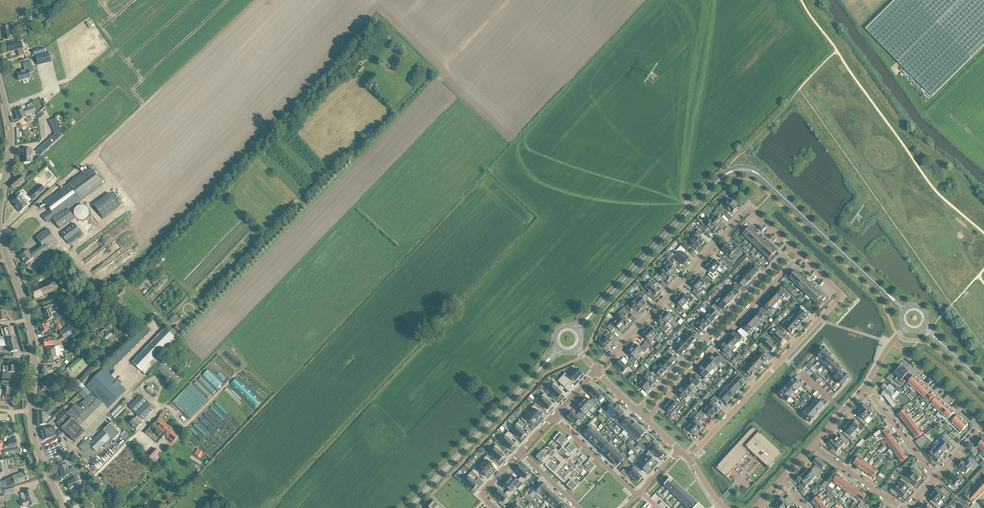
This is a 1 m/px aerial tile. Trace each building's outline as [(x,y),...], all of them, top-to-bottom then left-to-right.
[(983,45),(983,0),(895,0),(865,29),(932,96),(983,45)] [(10,25),(3,26),(6,39),(11,38),(12,38),(11,34),(13,34),(12,30),(23,27),(22,23),(15,25),(14,23),(10,24),(10,25)] [(17,43),(8,45),(9,51),(18,49),(19,56),(25,55),(22,42),(21,42),(20,40),(17,40),(17,43)] [(49,53),(36,56),(38,65),(51,62),(49,53)] [(25,71),(17,73),(19,81),(31,78),(30,73),(28,67),(32,66),(31,62),(23,64),(25,71)] [(26,114),(36,110),(32,103),(27,105),(28,108),(23,110),(23,109),(18,111),(17,111),(21,120),(27,117),(26,114)] [(55,134),(36,151),(40,156),(63,135),(56,118),(49,121),(55,134)] [(32,162),(31,148),(22,149),(23,158),(22,158),(22,161),(23,161),(23,163),(32,162)] [(103,183),(91,167),(69,183),(44,202),(50,210),(42,216),(47,222),(52,218),(60,229),(75,218),(68,209),(81,199),(103,183)] [(32,173),(25,179),(28,182),(35,176),(32,173)] [(21,176),(10,184),(13,189),(24,180),(24,179),(26,177),(26,176),(24,174),(23,174),(21,176)] [(34,200),(45,189),(41,184),(30,195),(34,200)] [(19,195),(12,201),(19,208),(18,209),(20,212),(28,205),(30,203),(21,193),(19,195)] [(119,206),(110,193),(94,205),(103,218),(119,206)] [(720,206),(718,208),(719,209),(722,212),(724,210),(728,214),(730,211),(732,213),(733,212),(734,213),(737,210),(736,209),(737,208),(735,206),(737,204),(732,200),(730,201),(727,204),(726,204),(724,202),(722,204),(720,206)] [(88,210),(88,209),(88,208),(87,206),(86,205),(85,204),(84,204),(82,203),(80,203),(79,204),(78,205),(77,205),(76,206),(75,207),(75,209),(75,210),(75,211),(75,213),(76,214),(76,215),(77,216),(79,216),(80,217),(81,217),(82,217),(83,217),(85,216),(86,215),(87,214),(88,213),(88,211),(88,210)] [(716,211),(710,218),(719,227),(720,226),(723,224),(722,223),(723,222),(720,220),(721,219),(719,217),(721,215),(716,211)] [(719,227),(710,218),(703,226),(707,230),(709,227),(711,229),(712,229),(715,231),(716,230),(716,231),(719,228),(718,228),(719,227)] [(74,223),(60,233),(68,244),(82,235),(74,223)] [(747,238),(754,231),(752,228),(751,229),(749,227),(743,234),(747,238)] [(38,257),(49,249),(48,247),(57,241),(48,228),(36,237),(42,245),(31,253),(28,250),(20,256),(26,264),(29,262),(31,264),(36,261),(37,263),(41,260),(40,260),(38,257)] [(697,234),(694,238),(701,246),(702,245),(703,245),(705,243),(705,242),(706,241),(703,238),(701,236),(703,234),(699,229),(696,233),(697,234)] [(752,242),(758,235),(757,234),(757,233),(754,231),(747,238),(752,242)] [(756,246),(763,239),(760,236),(760,237),(758,235),(752,242),(756,246)] [(701,246),(694,238),(693,239),(694,239),(691,241),(689,240),(685,244),(686,245),(689,248),(691,246),(693,248),(694,247),(697,250),(698,249),(701,247),(700,246),(701,246)] [(760,251),(767,244),(765,242),(766,241),(763,239),(756,246),(760,251)] [(735,250),(729,244),(722,250),(732,259),(735,255),(737,257),(742,252),(737,247),(735,250)] [(765,255),(772,247),(769,245),(767,244),(760,251),(765,255)] [(681,246),(676,251),(678,253),(674,256),(684,265),(690,259),(684,253),(686,250),(681,246)] [(772,247),(765,255),(769,259),(767,260),(771,263),(776,257),(773,255),(776,252),(774,250),(775,250),(772,247)] [(674,260),(672,262),(668,259),(664,264),(667,266),(664,269),(665,269),(665,270),(672,277),(672,276),(673,276),(676,274),(675,273),(676,272),(674,269),(672,267),(676,263),(674,260)] [(722,261),(720,263),(718,261),(717,262),(714,259),(713,260),(713,259),(710,262),(711,262),(710,263),(718,270),(720,268),(722,270),(727,266),(725,264),(722,261)] [(715,272),(718,270),(710,263),(710,264),(709,263),(707,266),(706,267),(709,270),(708,270),(711,272),(707,277),(712,282),(718,275),(715,272)] [(748,268),(749,269),(756,275),(760,271),(752,264),(748,268)] [(665,270),(665,269),(664,269),(663,268),(656,275),(660,279),(662,277),(664,279),(665,278),(668,281),(669,280),(670,281),(672,278),(672,277),(665,270)] [(749,269),(745,273),(752,279),(756,275),(749,269)] [(791,270),(785,276),(788,279),(789,278),(794,282),(801,274),(798,272),(796,271),(793,273),(791,270)] [(752,279),(745,273),(741,277),(748,283),(752,279)] [(798,286),(805,279),(803,277),(804,277),(801,274),(794,282),(798,286)] [(701,279),(699,276),(698,277),(697,277),(695,279),(696,280),(695,280),(702,287),(706,283),(708,285),(711,282),(706,278),(704,280),(702,278),(701,279)] [(741,277),(740,276),(736,281),(744,288),(748,283),(741,277)] [(35,299),(58,288),(54,279),(40,286),(38,282),(37,282),(32,284),(34,288),(31,289),(35,299)] [(646,288),(655,296),(656,295),(657,296),(659,293),(660,292),(656,288),(657,287),(654,285),(656,283),(652,279),(649,282),(651,284),(646,288)] [(802,290),(810,282),(807,280),(806,281),(805,279),(798,286),(802,290)] [(700,289),(702,287),(695,280),(694,281),(691,283),(692,284),(691,284),(694,287),(693,288),(695,290),(693,292),(698,296),(702,291),(700,289)] [(807,294),(813,287),(812,286),(812,285),(810,282),(802,290),(807,294)] [(739,293),(732,286),(727,290),(728,291),(729,291),(735,297),(739,293)] [(811,298),(818,291),(816,288),(815,289),(813,287),(807,294),(811,298)] [(69,295),(67,288),(59,291),(62,298),(69,295)] [(781,300),(788,293),(783,288),(781,291),(778,288),(774,292),(781,299),(780,299),(781,300)] [(122,289),(116,295),(119,299),(125,292),(122,289)] [(729,291),(728,291),(727,290),(727,289),(723,293),(725,295),(731,301),(735,297),(729,291)] [(635,300),(635,301),(643,308),(644,307),(647,305),(646,304),(647,303),(644,301),(645,300),(643,298),(645,296),(640,291),(635,296),(638,298),(636,301),(635,300)] [(816,303),(822,296),(821,294),(821,293),(818,291),(811,298),(816,303)] [(777,303),(780,299),(781,299),(774,292),(770,297),(777,303)] [(685,295),(683,293),(682,294),(681,293),(679,296),(679,297),(686,304),(688,301),(690,303),(694,298),(690,294),(688,296),(686,295),(685,295)] [(731,301),(725,295),(721,299),(727,305),(731,301)] [(682,307),(686,304),(679,297),(678,298),(678,297),(675,300),(676,300),(675,301),(678,303),(677,304),(679,306),(677,308),(681,312),(684,309),(682,307)] [(773,307),(777,303),(770,297),(766,301),(773,307)] [(721,299),(720,298),(716,302),(716,303),(714,305),(717,309),(719,310),(721,308),(723,310),(727,305),(721,299)] [(55,312),(53,307),(58,305),(56,301),(44,305),(45,309),(44,309),(45,310),(45,311),(45,312),(45,313),(45,314),(47,320),(53,318),(51,313),(55,312)] [(643,308),(635,301),(633,303),(631,302),(627,307),(631,311),(633,308),(635,310),(636,310),(639,312),(640,311),(640,312),(643,309),(642,309),(643,308)] [(774,308),(773,307),(766,301),(762,305),(768,310),(765,312),(770,317),(772,314),(770,312),(774,308)] [(712,308),(708,313),(715,320),(719,315),(715,311),(717,309),(714,305),(712,308)] [(802,306),(795,312),(797,314),(804,321),(806,319),(808,317),(808,316),(806,313),(808,311),(807,310),(802,306)] [(618,319),(625,327),(626,326),(627,326),(629,324),(629,323),(630,322),(627,320),(627,319),(625,317),(627,315),(627,314),(622,310),(622,309),(617,314),(620,317),(618,319)] [(758,310),(754,314),(760,320),(760,321),(761,321),(765,317),(758,310)] [(663,314),(662,315),(669,322),(670,322),(669,322),(673,318),(675,320),(678,316),(674,312),(672,314),(669,313),(666,311),(665,312),(665,311),(662,314),(663,314)] [(715,320),(708,313),(705,317),(711,324),(715,320)] [(756,325),(760,321),(760,320),(754,314),(750,318),(756,325)] [(797,314),(793,318),(801,325),(803,323),(803,322),(804,321),(797,314)] [(667,325),(669,322),(662,315),(661,316),(660,315),(658,318),(658,319),(657,320),(660,322),(660,323),(662,325),(660,327),(665,332),(670,328),(667,325)] [(711,324),(705,317),(701,321),(707,328),(711,324)] [(625,327),(618,319),(616,318),(607,327),(612,332),(616,327),(618,329),(621,331),(622,330),(623,331),(625,328),(624,327),(625,327)] [(756,325),(750,318),(746,323),(752,329),(756,325)] [(801,325),(793,318),(789,323),(796,329),(798,328),(801,325)] [(79,330),(72,319),(67,323),(69,326),(60,332),(63,336),(57,340),(57,339),(53,340),(52,337),(48,338),(48,339),(44,340),(45,346),(53,345),(59,343),(65,339),(79,330)] [(707,328),(701,321),(700,321),(694,328),(699,332),(701,330),(703,332),(707,328)] [(48,330),(47,327),(50,326),(49,322),(45,324),(40,326),(42,332),(48,330)] [(752,329),(746,323),(742,327),(744,329),(742,332),(747,336),(753,329),(752,329)] [(796,329),(789,323),(785,327),(782,325),(780,327),(785,332),(787,329),(792,334),(793,332),(794,333),(796,330),(796,329)] [(147,326),(142,330),(147,335),(151,331),(147,326)] [(178,326),(174,329),(178,334),(182,330),(178,326)] [(12,327),(1,329),(3,334),(4,337),(7,337),(8,339),(11,339),(12,340),(14,340),(14,338),(12,327)] [(647,330),(647,331),(654,338),(658,334),(660,336),(663,332),(658,328),(656,330),(654,329),(653,329),(651,327),(650,328),(649,327),(647,330)] [(780,334),(783,332),(778,327),(775,329),(776,330),(772,335),(781,344),(782,343),(782,344),(785,340),(785,339),(780,334)] [(134,361),(132,362),(142,371),(145,374),(177,341),(174,337),(165,328),(134,361)] [(142,330),(138,334),(143,339),(147,335),(142,330)] [(644,334),(643,335),(646,337),(645,338),(647,340),(645,342),(644,343),(649,347),(651,350),(654,347),(651,345),(652,343),(651,342),(654,338),(647,331),(646,331),(643,334),(644,334)] [(690,331),(686,336),(693,343),(697,338),(690,331)] [(736,331),(732,335),(739,342),(740,343),(744,338),(745,339),(747,336),(742,332),(740,334),(736,331)] [(110,332),(104,337),(107,340),(113,335),(110,332)] [(603,335),(600,338),(604,341),(601,345),(602,346),(601,346),(604,349),(604,348),(605,349),(608,346),(609,347),(611,345),(610,344),(612,342),(610,339),(612,336),(608,332),(604,337),(603,335)] [(138,334),(134,339),(138,343),(143,339),(138,334)] [(686,336),(685,335),(681,339),(682,340),(689,347),(693,343),(686,336)] [(739,342),(732,335),(728,340),(735,346),(739,342)] [(9,345),(11,352),(13,352),(17,351),(14,338),(14,340),(12,340),(11,339),(8,339),(8,340),(6,340),(0,340),(0,344),(9,345)] [(134,339),(130,343),(134,348),(138,343),(134,339)] [(759,345),(764,350),(767,347),(772,352),(773,352),(776,349),(776,348),(776,347),(767,339),(762,343),(762,342),(759,345)] [(689,347),(682,340),(678,344),(686,351),(689,347)] [(737,347),(735,346),(728,340),(724,344),(732,351),(733,352),(737,347)] [(130,343),(125,347),(130,352),(134,348),(130,343)] [(632,347),(632,348),(639,355),(643,351),(645,353),(647,349),(643,345),(641,347),(639,345),(638,346),(636,344),(635,345),(634,344),(632,347)] [(686,351),(678,344),(674,348),(671,346),(669,349),(670,350),(674,353),(676,351),(681,356),(686,351)] [(724,344),(720,348),(723,351),(721,353),(728,360),(731,358),(728,355),(732,351),(724,344)] [(51,347),(46,348),(47,357),(47,358),(47,362),(52,361),(54,361),(54,357),(57,356),(60,356),(58,346),(55,347),(51,347)] [(125,347),(121,351),(126,356),(130,352),(125,347)] [(827,351),(828,351),(823,347),(821,349),(820,349),(820,350),(819,351),(816,354),(821,358),(827,351)] [(637,357),(639,355),(632,348),(631,348),(628,351),(629,351),(628,352),(631,354),(630,355),(632,357),(630,359),(634,363),(639,359),(637,357)] [(761,348),(759,351),(755,355),(757,357),(764,363),(765,362),(766,362),(768,360),(768,359),(764,355),(766,353),(761,348)] [(672,356),(674,353),(670,350),(668,352),(669,353),(665,358),(666,359),(673,365),(677,360),(672,356)] [(121,351),(117,356),(121,360),(126,356),(121,351)] [(830,357),(832,355),(827,351),(821,358),(825,362),(830,357)] [(715,354),(710,359),(718,366),(722,361),(725,364),(727,362),(720,355),(718,357),(715,354)] [(117,356),(112,360),(117,365),(121,360),(117,356)] [(73,372),(86,362),(81,357),(69,367),(73,372)] [(757,357),(753,361),(760,368),(763,366),(762,365),(764,363),(757,357)] [(827,368),(834,361),(830,357),(825,362),(823,364),(827,368)] [(673,365),(666,359),(662,363),(669,369),(673,365)] [(718,366),(710,359),(706,363),(713,369),(714,370),(718,366)] [(112,360),(108,364),(113,369),(117,365),(112,360)] [(183,378),(166,360),(157,369),(174,386),(183,378)] [(620,360),(615,365),(623,373),(628,368),(620,360)] [(669,369),(662,363),(661,361),(657,365),(657,366),(658,366),(665,373),(669,369)] [(760,368),(753,361),(749,366),(756,372),(757,371),(758,371),(760,368)] [(832,372),(838,365),(834,361),(827,368),(832,372)] [(82,390),(86,386),(102,371),(95,363),(75,383),(82,390)] [(713,369),(706,363),(703,367),(709,373),(713,369)] [(108,364),(104,368),(104,369),(105,369),(109,373),(113,369),(108,364)] [(14,375),(14,373),(16,373),(16,370),(17,370),(17,365),(12,365),(12,366),(7,366),(7,372),(3,372),(3,382),(11,382),(11,375),(14,375)] [(841,370),(842,369),(838,365),(832,372),(836,375),(841,370)] [(907,371),(906,370),(906,369),(902,365),(901,366),(901,365),(900,366),(899,367),(898,368),(897,369),(896,370),(895,371),(895,372),(894,373),(898,377),(895,380),(902,385),(911,375),(908,373),(909,372),(907,371)] [(47,371),(54,371),(54,366),(42,367),(42,376),(47,375),(47,371)] [(665,373),(658,366),(657,366),(651,373),(654,375),(656,373),(661,378),(665,373)] [(756,372),(749,366),(744,370),(742,368),(739,370),(745,375),(747,372),(751,377),(753,375),(754,375),(756,373),(755,373),(756,372)] [(709,373),(703,367),(698,372),(706,379),(710,374),(709,373)] [(109,373),(105,369),(104,369),(102,371),(86,386),(93,393),(92,394),(91,393),(78,407),(75,405),(67,413),(60,420),(57,423),(75,441),(75,442),(126,390),(124,389),(109,373)] [(565,372),(557,381),(564,388),(572,380),(574,382),(582,373),(581,373),(581,372),(578,369),(578,370),(577,369),(574,372),(573,371),(570,375),(571,376),(570,377),(565,372)] [(845,374),(841,370),(836,375),(834,377),(838,381),(845,374)] [(642,379),(651,388),(652,387),(655,385),(654,384),(655,383),(652,380),(653,380),(651,378),(653,376),(649,371),(646,375),(642,379)] [(732,379),(734,380),(742,387),(746,383),(742,380),(744,377),(738,372),(732,379)] [(49,379),(42,385),(46,391),(48,390),(49,393),(55,389),(53,387),(57,384),(61,382),(55,374),(53,375),(48,378),(49,379)] [(845,374),(838,381),(843,385),(845,382),(845,383),(846,382),(847,381),(849,378),(845,374)] [(697,388),(702,383),(704,381),(701,378),(699,381),(694,376),(690,381),(696,387),(697,388)] [(912,387),(918,380),(914,376),(906,384),(910,388),(912,387)] [(236,377),(230,383),(255,406),(261,400),(236,377)] [(802,386),(794,378),(791,383),(798,389),(797,389),(798,390),(802,386)] [(651,388),(642,379),(635,386),(639,390),(641,388),(643,390),(644,389),(647,392),(648,391),(651,389),(650,388),(651,388)] [(734,380),(731,384),(738,391),(741,387),(742,388),(742,387),(734,380)] [(916,391),(923,384),(918,380),(912,387),(916,391)] [(696,387),(690,381),(686,385),(693,391),(696,387)] [(554,382),(548,389),(550,391),(552,393),(551,394),(555,397),(555,396),(558,398),(562,394),(557,389),(559,386),(554,382)] [(798,389),(791,383),(787,387),(794,393),(797,389),(798,389)] [(190,419),(208,401),(191,384),(173,402),(190,419)] [(738,391),(731,384),(727,388),(734,395),(738,391)] [(895,389),(890,384),(888,386),(885,384),(881,388),(884,390),(882,393),(882,394),(881,395),(883,396),(884,396),(893,408),(897,405),(890,396),(891,397),(894,392),(893,391),(895,389)] [(920,395),(927,387),(923,384),(916,391),(920,395)] [(689,395),(693,391),(686,385),(682,389),(689,395)] [(155,391),(149,386),(146,389),(151,394),(155,391)] [(727,388),(725,386),(721,391),(723,392),(731,399),(734,395),(727,388)] [(9,395),(10,387),(4,387),(4,395),(3,395),(3,402),(10,402),(11,395),(9,395)] [(794,393),(787,387),(784,390),(783,391),(790,397),(791,397),(794,393)] [(925,398),(931,391),(927,387),(920,395),(925,398)] [(592,391),(590,393),(594,397),(591,399),(596,404),(597,404),(604,397),(594,388),(593,389),(591,390),(592,391)] [(690,396),(689,395),(682,389),(678,394),(685,401),(690,396)] [(783,391),(784,390),(783,390),(779,395),(782,397),(781,397),(783,398),(787,401),(791,397),(790,397),(783,391)] [(936,395),(931,391),(925,398),(929,402),(928,404),(936,395)] [(723,392),(719,396),(727,403),(731,399),(723,392)] [(542,397),(538,401),(547,410),(548,409),(551,406),(551,405),(546,400),(549,398),(544,393),(541,396),(542,397)] [(154,409),(141,395),(131,404),(131,403),(129,405),(129,406),(138,415),(140,417),(143,420),(154,409)] [(714,397),(707,405),(716,413),(717,413),(718,413),(720,411),(719,410),(720,409),(718,406),(718,405),(716,403),(718,401),(714,397)] [(812,402),(813,403),(814,403),(821,410),(824,405),(816,397),(812,402)] [(935,408),(941,401),(937,397),(929,405),(930,405),(931,404),(935,408)] [(582,399),(581,401),(581,402),(590,411),(596,404),(591,399),(589,401),(585,398),(583,400),(582,399)] [(669,403),(669,404),(676,411),(678,413),(684,406),(680,401),(678,404),(676,402),(675,402),(672,400),(672,401),(671,400),(669,403)] [(939,412),(946,404),(941,401),(935,408),(939,412)] [(581,402),(576,407),(580,411),(578,413),(583,418),(590,411),(581,402)] [(48,412),(46,412),(39,413),(40,425),(46,424),(46,420),(47,420),(46,415),(48,414),(57,406),(54,403),(48,409),(48,412)] [(814,403),(813,403),(810,407),(817,414),(821,410),(814,403)] [(115,419),(125,409),(120,404),(110,414),(115,419)] [(532,408),(528,412),(537,421),(542,416),(537,412),(539,409),(534,404),(531,407),(532,408)] [(676,411),(669,404),(668,405),(667,404),(665,407),(665,408),(667,411),(669,413),(667,415),(671,420),(676,415),(674,413),(676,411)] [(877,412),(872,405),(869,408),(865,404),(864,405),(863,404),(860,407),(861,408),(860,409),(861,409),(869,417),(873,412),(875,414),(877,412)] [(942,417),(943,415),(950,408),(946,404),(939,412),(938,413),(942,417)] [(607,406),(603,411),(610,418),(612,416),(618,409),(614,405),(610,409),(607,406)] [(716,413),(707,405),(700,412),(704,416),(706,414),(708,416),(709,415),(712,418),(713,417),(716,415),(715,414),(716,413),(716,414),(716,413)] [(817,414),(810,407),(806,411),(813,418),(813,417),(817,414)] [(954,412),(950,408),(943,415),(948,419),(948,420),(951,416),(954,412)] [(60,420),(67,413),(63,409),(55,416),(60,420)] [(618,409),(612,416),(616,420),(615,422),(617,425),(618,424),(617,424),(622,420),(619,417),(623,413),(621,411),(620,409),(619,409),(618,409)] [(865,421),(869,417),(861,409),(857,414),(859,416),(857,418),(865,426),(868,423),(865,421)] [(902,420),(909,414),(905,409),(898,415),(902,420)] [(207,411),(197,420),(202,426),(198,429),(199,430),(198,431),(201,434),(204,431),(202,428),(204,427),(207,431),(214,425),(211,422),(214,420),(207,411)] [(806,411),(802,415),(806,419),(807,420),(808,420),(810,422),(814,418),(813,417),(813,418),(806,411)] [(523,416),(521,419),(526,423),(528,421),(533,425),(537,421),(528,412),(524,416),(523,416)] [(568,416),(567,417),(577,426),(584,418),(583,418),(578,413),(576,416),(572,412),(570,414),(569,413),(568,415),(568,416)] [(905,424),(912,419),(909,414),(902,420),(905,424)] [(136,430),(144,422),(144,421),(143,420),(140,417),(138,415),(135,417),(136,418),(130,423),(136,430)] [(690,423),(692,424),(700,431),(700,430),(701,431),(703,428),(704,427),(701,424),(702,423),(700,421),(702,419),(697,415),(690,423)] [(955,429),(963,420),(958,415),(954,419),(951,416),(948,420),(948,419),(945,422),(949,425),(950,425),(955,429)] [(170,427),(159,417),(152,423),(158,428),(165,434),(170,427)] [(622,420),(617,424),(618,424),(624,430),(632,422),(631,421),(632,420),(630,419),(628,418),(624,422),(622,420)] [(909,429),(916,423),(912,419),(905,424),(909,429)] [(851,420),(847,425),(855,432),(859,428),(862,430),(864,428),(856,420),(853,422),(851,420)] [(968,425),(963,420),(955,429),(960,434),(968,425)] [(518,422),(511,429),(515,433),(515,434),(518,437),(518,436),(521,439),(525,434),(520,429),(523,427),(518,422)] [(624,430),(621,433),(625,436),(628,434),(636,425),(632,422),(624,430)] [(92,442),(89,444),(91,446),(96,451),(96,452),(100,455),(114,441),(114,440),(120,433),(110,423),(92,442)] [(588,430),(584,434),(586,436),(585,436),(587,438),(587,437),(588,438),(596,429),(589,423),(585,428),(588,430)] [(912,433),(919,428),(916,423),(909,429),(912,433)] [(692,424),(689,427),(688,425),(683,430),(688,434),(690,432),(692,434),(692,433),(695,436),(696,435),(697,435),(699,432),(698,432),(699,431),(700,431),(692,424)] [(636,425),(628,434),(632,438),(634,436),(633,436),(640,429),(636,425)] [(851,436),(855,432),(847,425),(843,429),(845,431),(843,433),(851,441),(854,438),(851,436)] [(47,428),(41,430),(44,440),(50,438),(50,437),(52,437),(57,435),(54,426),(47,428)] [(180,435),(171,426),(170,427),(165,434),(169,438),(174,442),(180,435)] [(716,468),(726,477),(749,452),(745,448),(746,447),(769,468),(783,453),(753,426),(716,468)] [(923,433),(919,428),(912,433),(916,438),(923,433)] [(596,429),(588,438),(592,442),(598,435),(600,433),(596,429)] [(640,429),(633,436),(634,436),(637,439),(636,441),(638,444),(643,439),(640,437),(644,433),(642,431),(643,431),(641,429),(640,430),(640,429)] [(891,434),(887,429),(882,433),(880,430),(874,435),(876,438),(880,435),(883,439),(891,434)] [(508,431),(500,440),(510,449),(511,449),(514,446),(513,445),(514,445),(509,440),(513,436),(508,431)] [(559,432),(553,439),(562,447),(568,441),(568,442),(568,441),(566,438),(559,432)] [(944,438),(940,442),(948,449),(948,450),(949,449),(950,450),(953,447),(952,446),(953,445),(950,443),(953,439),(946,433),(942,436),(944,438)] [(887,444),(894,439),(891,434),(883,439),(887,444)] [(598,435),(592,442),(596,445),(602,439),(602,438),(598,435)] [(837,436),(833,440),(841,447),(845,443),(847,445),(850,442),(842,435),(839,437),(837,436)] [(602,439),(596,445),(600,449),(608,441),(604,437),(602,438),(602,439)] [(862,438),(856,445),(859,448),(865,441),(862,438)] [(18,447),(16,439),(8,441),(9,444),(3,445),(4,449),(4,450),(10,449),(18,447)] [(89,444),(92,442),(89,439),(87,441),(86,440),(79,447),(83,450),(84,451),(85,451),(86,451),(87,451),(88,450),(91,446),(89,444)] [(833,440),(833,439),(832,440),(831,439),(828,442),(829,443),(828,444),(833,448),(830,451),(835,455),(838,452),(837,451),(841,447),(833,440)] [(890,448),(897,443),(894,439),(887,444),(890,448)] [(557,453),(556,453),(557,453),(560,456),(565,451),(571,456),(574,453),(578,449),(571,443),(570,444),(568,442),(568,441),(562,447),(557,453)] [(609,442),(601,450),(605,454),(613,445),(609,442)] [(948,449),(940,442),(936,446),(944,453),(948,449)] [(894,453),(901,448),(897,443),(890,448),(894,453)] [(496,444),(489,451),(493,456),(496,459),(497,459),(499,461),(504,456),(499,451),(501,449),(496,444)] [(655,444),(647,452),(648,452),(653,457),(655,454),(659,458),(661,456),(662,457),(663,455),(663,454),(664,453),(656,446),(655,444)] [(613,445),(605,454),(609,458),(615,451),(616,451),(617,449),(613,445)] [(944,453),(936,446),(932,450),(940,458),(940,457),(944,453)] [(149,454),(147,456),(155,463),(159,459),(156,456),(159,452),(154,448),(149,454)] [(897,458),(904,452),(901,448),(894,453),(897,458)] [(542,451),(536,457),(542,462),(544,460),(547,463),(550,460),(554,456),(557,453),(556,453),(557,453),(553,449),(547,456),(542,451)] [(940,458),(932,450),(928,455),(931,457),(930,459),(933,461),(934,460),(937,463),(937,462),(938,463),(941,460),(940,459),(941,458),(940,457),(940,458)] [(615,451),(609,458),(613,461),(619,455),(616,451),(615,451)] [(576,455),(574,453),(571,456),(566,461),(566,462),(568,464),(571,467),(575,470),(586,459),(587,458),(580,452),(577,454),(576,455)] [(648,452),(641,459),(650,468),(655,463),(651,459),(653,457),(648,452)] [(908,457),(904,452),(897,458),(901,462),(908,457)] [(547,463),(546,465),(549,467),(548,468),(552,472),(553,472),(555,474),(566,462),(566,461),(560,456),(557,453),(554,456),(561,463),(557,466),(550,460),(547,463)] [(619,455),(613,461),(614,462),(613,463),(615,464),(617,465),(621,461),(623,464),(628,459),(625,456),(623,458),(619,455)] [(484,459),(480,463),(489,472),(494,467),(489,463),(491,460),(486,456),(483,458),(484,459)] [(858,467),(863,460),(858,456),(853,464),(858,467)] [(816,464),(813,468),(821,474),(824,471),(822,469),(826,465),(818,457),(817,458),(816,457),(813,460),(814,461),(813,462),(816,464)] [(966,473),(975,463),(976,462),(970,458),(965,464),(963,461),(959,466),(966,473)] [(586,459),(575,470),(578,473),(584,467),(589,473),(596,466),(589,460),(588,461),(586,459)] [(635,466),(640,471),(642,469),(646,472),(648,470),(649,471),(650,469),(650,468),(641,459),(635,466)] [(863,471),(868,463),(863,460),(858,467),(863,471)] [(566,462),(555,474),(557,475),(556,476),(560,480),(561,479),(564,482),(575,470),(571,467),(566,473),(563,470),(568,464),(566,462)] [(475,467),(471,471),(476,476),(480,472),(485,477),(489,472),(480,463),(476,467),(475,467)] [(868,474),(873,467),(868,463),(863,471),(868,474)] [(67,464),(59,468),(62,473),(61,474),(63,477),(72,473),(73,474),(76,473),(73,467),(69,469),(68,468),(69,468),(67,464)] [(915,479),(917,481),(918,480),(919,481),(921,478),(921,477),(922,476),(920,474),(922,471),(914,464),(911,467),(912,471),(909,474),(910,474),(908,476),(913,481),(915,479)] [(87,465),(86,467),(92,475),(96,472),(94,469),(92,471),(87,465)] [(521,466),(516,471),(521,476),(519,478),(524,483),(527,480),(526,479),(530,475),(526,472),(527,471),(524,468),(523,469),(521,466)] [(634,470),(629,475),(637,482),(638,481),(640,480),(640,479),(642,477),(638,473),(640,471),(635,466),(632,468),(634,470)] [(878,470),(873,467),(868,474),(873,478),(878,470)] [(821,474),(813,468),(811,470),(809,468),(805,473),(813,480),(817,476),(819,478),(821,475),(821,474)] [(575,470),(564,482),(567,484),(566,485),(572,491),(578,485),(574,481),(576,478),(579,474),(578,473),(575,470)] [(30,479),(27,471),(22,473),(13,476),(13,477),(6,479),(8,486),(25,480),(30,479)] [(72,481),(67,483),(70,489),(74,487),(75,490),(79,489),(81,487),(80,484),(78,485),(76,482),(78,481),(80,480),(78,477),(76,472),(76,473),(73,474),(75,479),(72,480),(72,481)] [(470,473),(463,480),(467,484),(467,485),(470,488),(470,487),(473,490),(477,485),(472,480),(475,478),(470,473)] [(813,480),(805,473),(801,477),(809,484),(813,480)] [(957,477),(952,473),(950,476),(949,475),(947,478),(947,479),(954,486),(957,482),(960,484),(964,479),(959,475),(957,477)] [(838,485),(843,478),(838,474),(833,482),(838,485)] [(512,476),(508,480),(517,489),(521,485),(522,486),(524,483),(519,478),(517,481),(512,476)] [(805,488),(809,484),(801,477),(800,476),(800,477),(799,476),(796,479),(797,480),(796,481),(801,485),(798,487),(805,493),(807,490),(805,488)] [(902,481),(898,486),(906,493),(910,488),(908,487),(911,484),(903,477),(900,479),(902,481)] [(667,481),(664,485),(668,489),(674,482),(670,478),(667,481)] [(842,488),(847,481),(843,478),(838,485),(842,488)] [(508,480),(503,485),(508,490),(506,492),(511,497),(514,494),(513,494),(517,489),(508,480)] [(847,492),(852,484),(847,481),(842,488),(841,490),(846,494),(847,492)] [(534,484),(530,489),(537,495),(545,486),(540,482),(537,486),(534,484)] [(674,482),(668,489),(672,492),(678,485),(674,482)] [(852,495),(857,488),(852,484),(847,492),(852,495)] [(678,485),(672,492),(676,496),(682,489),(678,485)] [(979,485),(975,489),(981,495),(983,492),(983,489),(979,485)] [(457,492),(466,499),(471,494),(463,486),(457,492)] [(545,486),(537,495),(541,499),(549,490),(545,486)] [(906,493),(898,486),(895,490),(892,488),(890,491),(896,497),(899,494),(903,498),(904,497),(904,498),(907,495),(906,494),(907,493),(906,493)] [(933,492),(934,493),(942,500),(946,496),(947,497),(950,494),(943,487),(940,490),(937,488),(936,488),(933,491),(934,491),(933,492)] [(856,498),(861,491),(857,488),(852,495),(850,497),(855,500),(856,498)] [(682,489),(676,496),(679,500),(686,493),(682,489)] [(981,495),(975,489),(971,493),(977,499),(981,495)] [(35,499),(32,490),(24,492),(27,499),(22,501),(24,506),(29,505),(30,506),(38,503),(36,499),(35,499)] [(499,490),(495,494),(497,497),(496,497),(500,500),(504,503),(508,499),(509,499),(511,497),(506,492),(504,494),(499,490)] [(549,490),(541,499),(545,503),(546,501),(553,494),(549,490)] [(866,495),(861,491),(856,498),(861,502),(866,495)] [(686,493),(679,500),(683,503),(690,497),(686,493)] [(942,500),(934,493),(930,497),(932,499),(930,502),(937,507),(938,507),(940,506),(938,504),(942,500)] [(977,499),(971,493),(967,498),(973,504),(977,499)] [(553,494),(546,501),(550,504),(557,497),(553,494)] [(788,496),(785,500),(782,497),(781,498),(780,497),(778,500),(778,501),(778,502),(778,503),(778,502),(785,507),(788,507),(790,505),(792,507),(795,504),(788,496)] [(815,506),(822,501),(819,496),(812,501),(815,506)] [(549,505),(552,507),(555,507),(561,502),(557,497),(550,504),(549,505)] [(690,497),(683,503),(687,507),(694,500),(690,497)]
